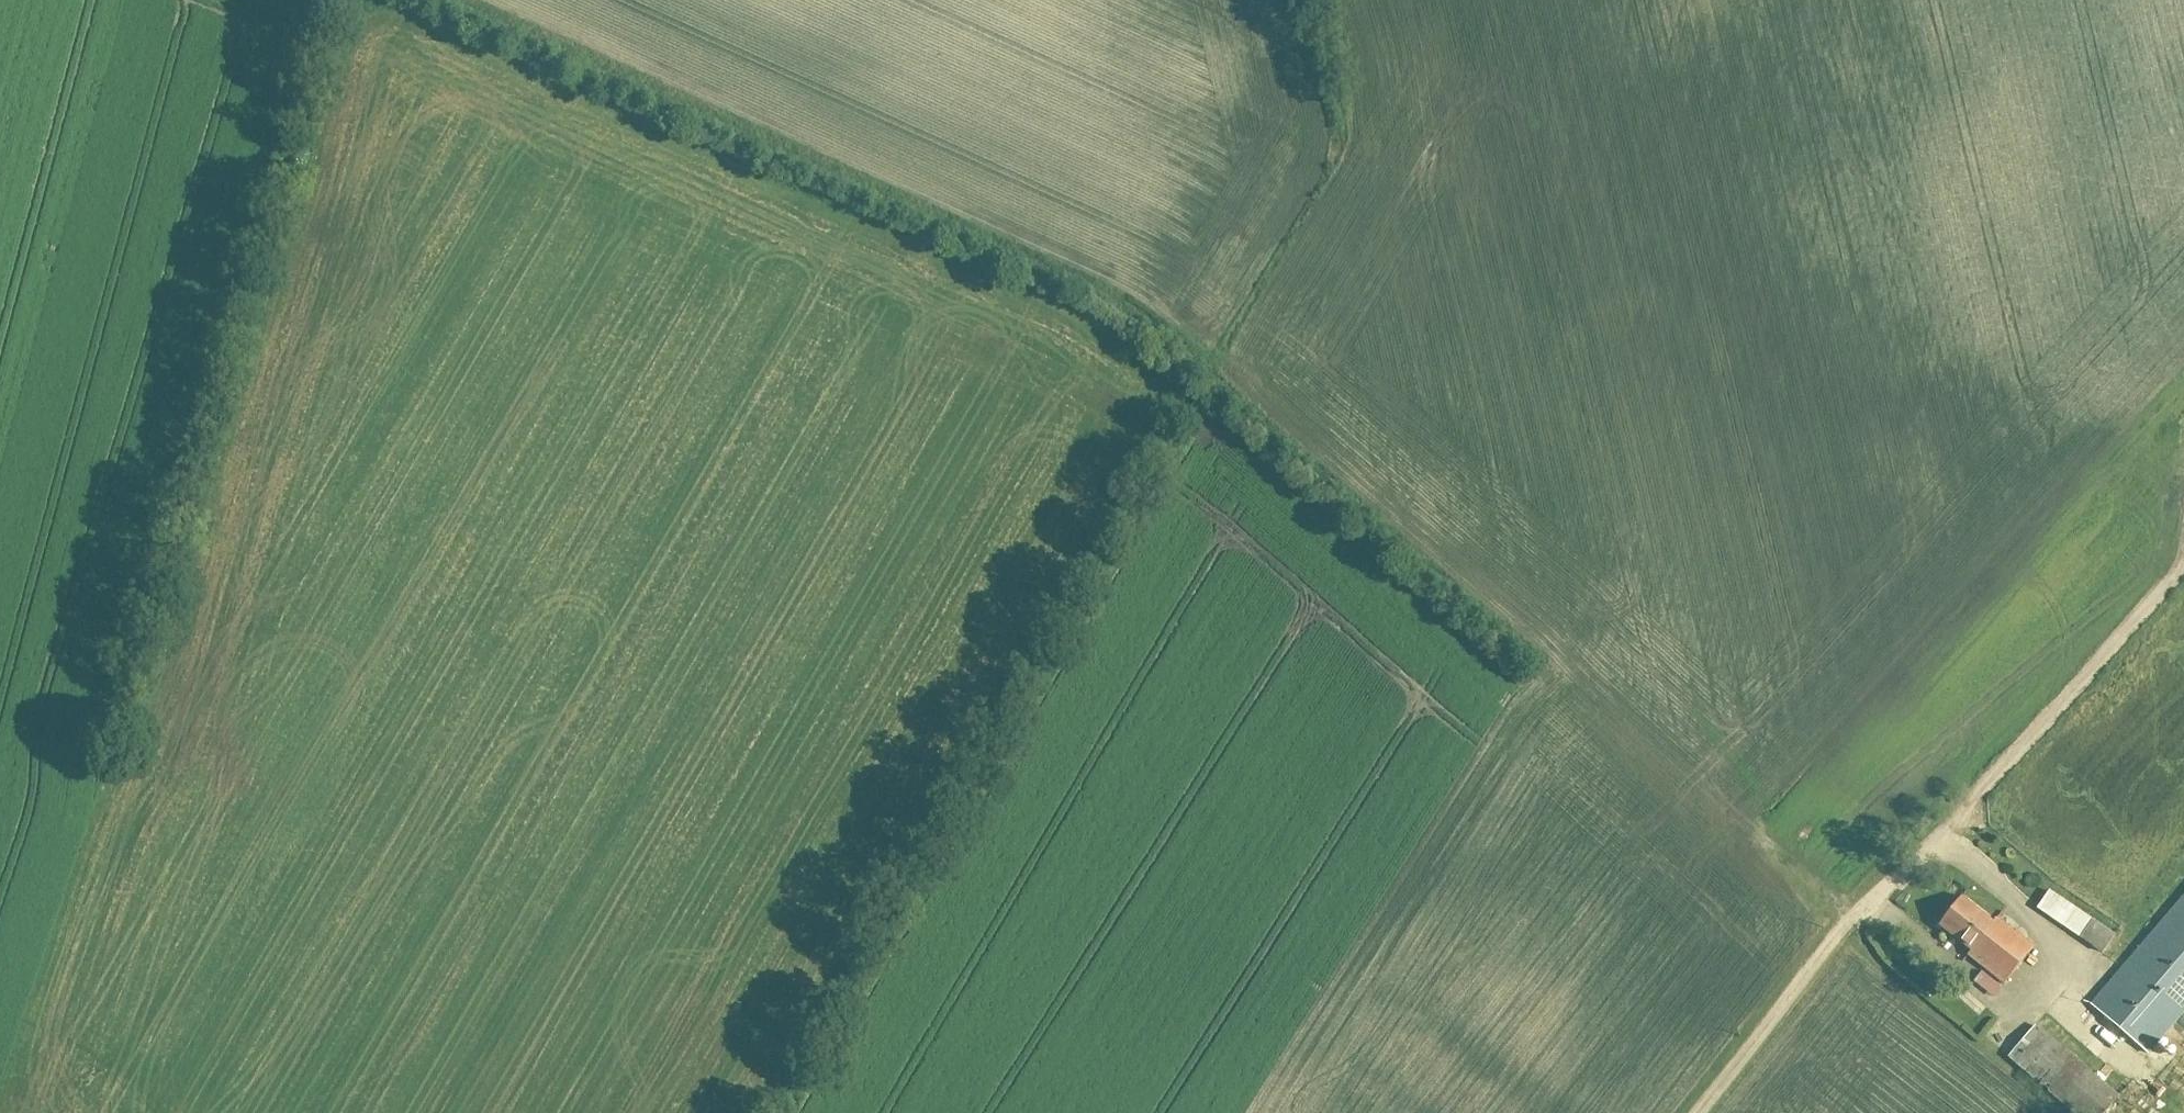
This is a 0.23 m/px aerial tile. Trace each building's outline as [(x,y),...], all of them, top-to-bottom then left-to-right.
[(2043,890),(2033,903),(2097,955),(2108,942),(2043,890)] [(2091,998),(2147,1047),(2183,1004),(2183,890),(2091,998)] [(2019,945),(1960,903),(1942,929),(2001,971),(2019,945)] [(2044,1017),(2009,1059),(2074,1112),(2083,1112),(2114,1075),(2044,1017)]
